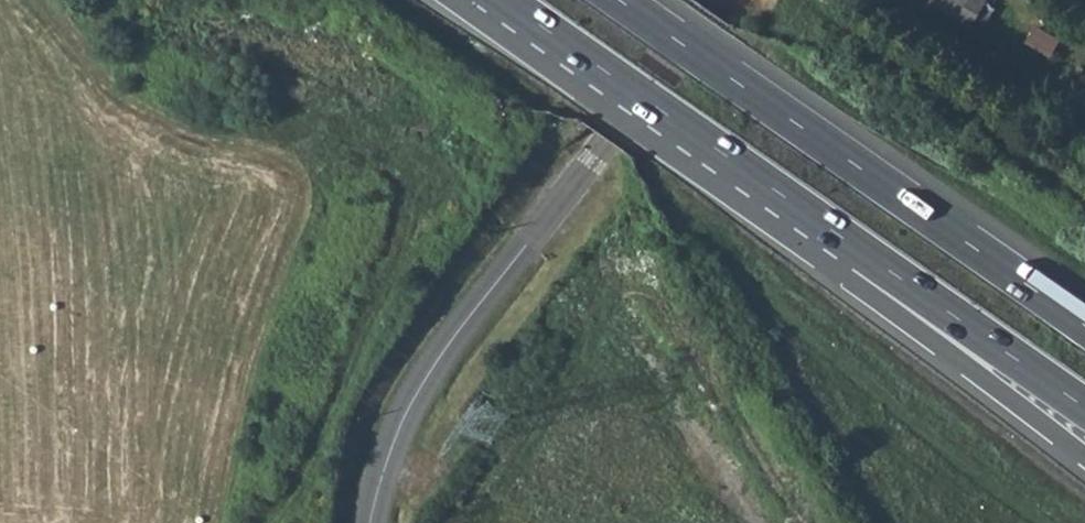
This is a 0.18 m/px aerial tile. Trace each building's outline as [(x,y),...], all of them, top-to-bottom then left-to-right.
[(920,15),(946,24),(956,7),(942,0),(929,0),(920,15)] [(956,7),(946,24),(967,32),(984,7),(973,0),(971,0),(964,10),(956,7)] [(1048,49),(1026,39),(1018,55),(1039,66),(1048,49)]
